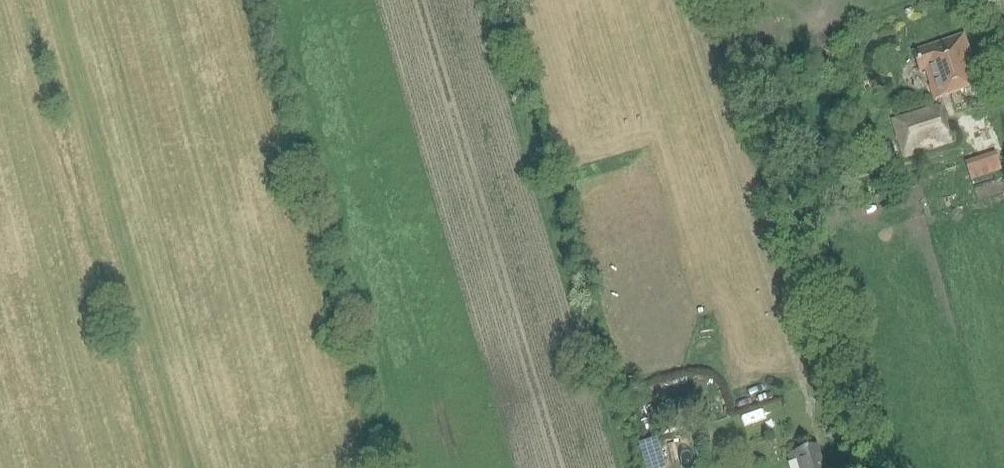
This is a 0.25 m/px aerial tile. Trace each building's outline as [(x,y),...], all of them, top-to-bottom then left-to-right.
[(924,71),(930,87),(928,88),(933,102),(981,85),(964,34),(911,52),(918,73),(924,71)] [(938,104),(892,120),(904,157),(951,142),(938,104)] [(996,152),(964,162),(970,180),(1001,170),(996,152)] [(796,460),(798,467),(824,467),(817,447),(787,456),(789,462),(796,460)]
